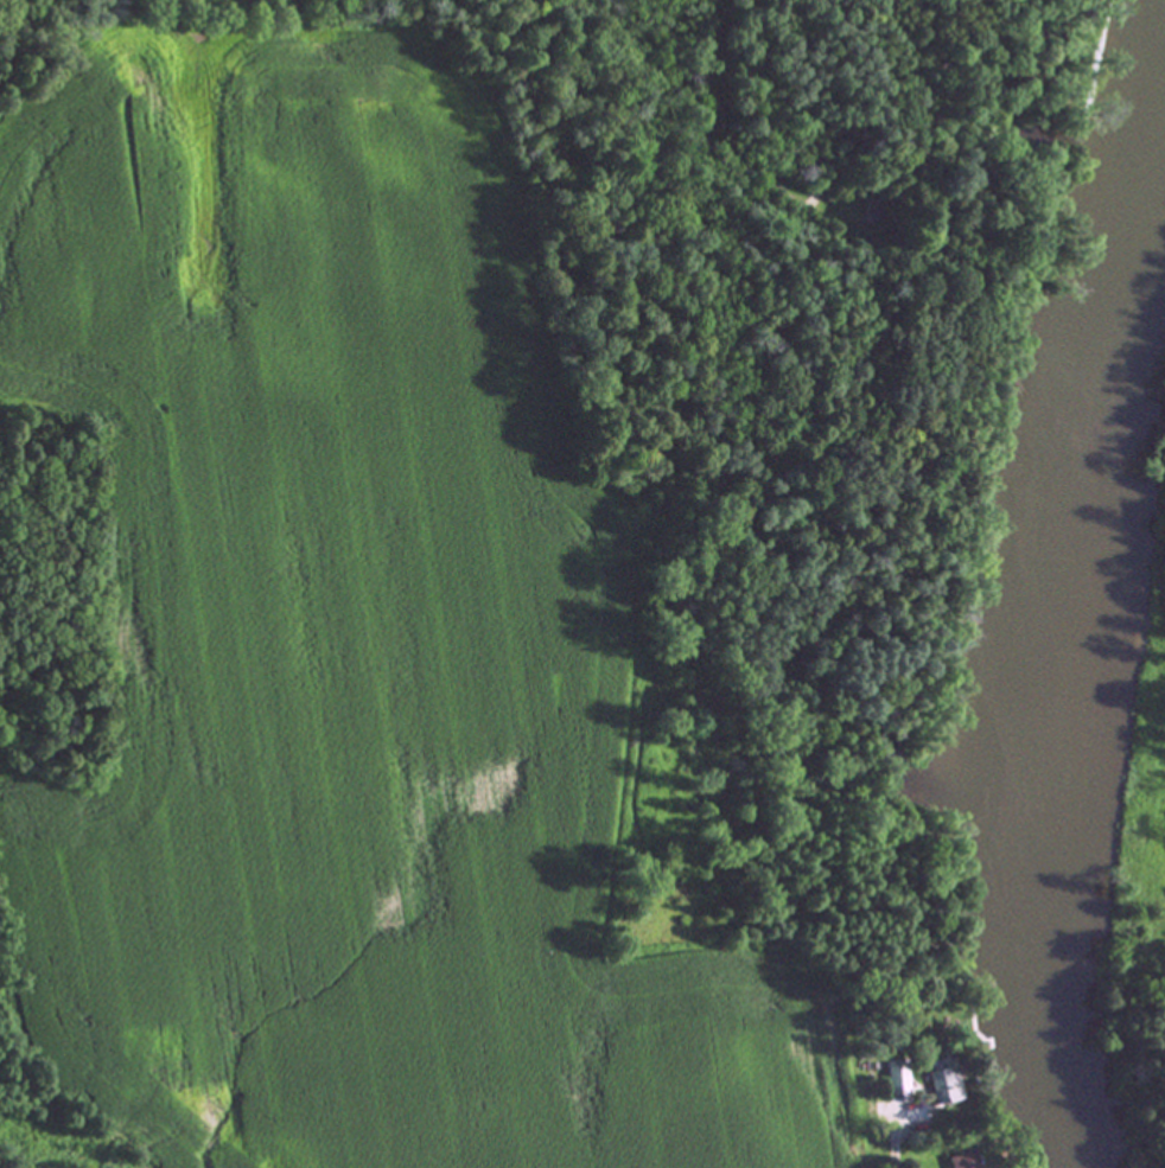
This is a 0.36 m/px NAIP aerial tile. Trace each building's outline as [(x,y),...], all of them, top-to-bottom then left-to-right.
[(884,1063),(885,1102),(905,1101),(904,1063),(884,1063)] [(927,1074),(931,1106),(959,1103),(954,1064),(938,1066),(939,1072),(927,1074)] [(971,1151),(945,1158),(948,1167),(975,1167),(971,1151)]
